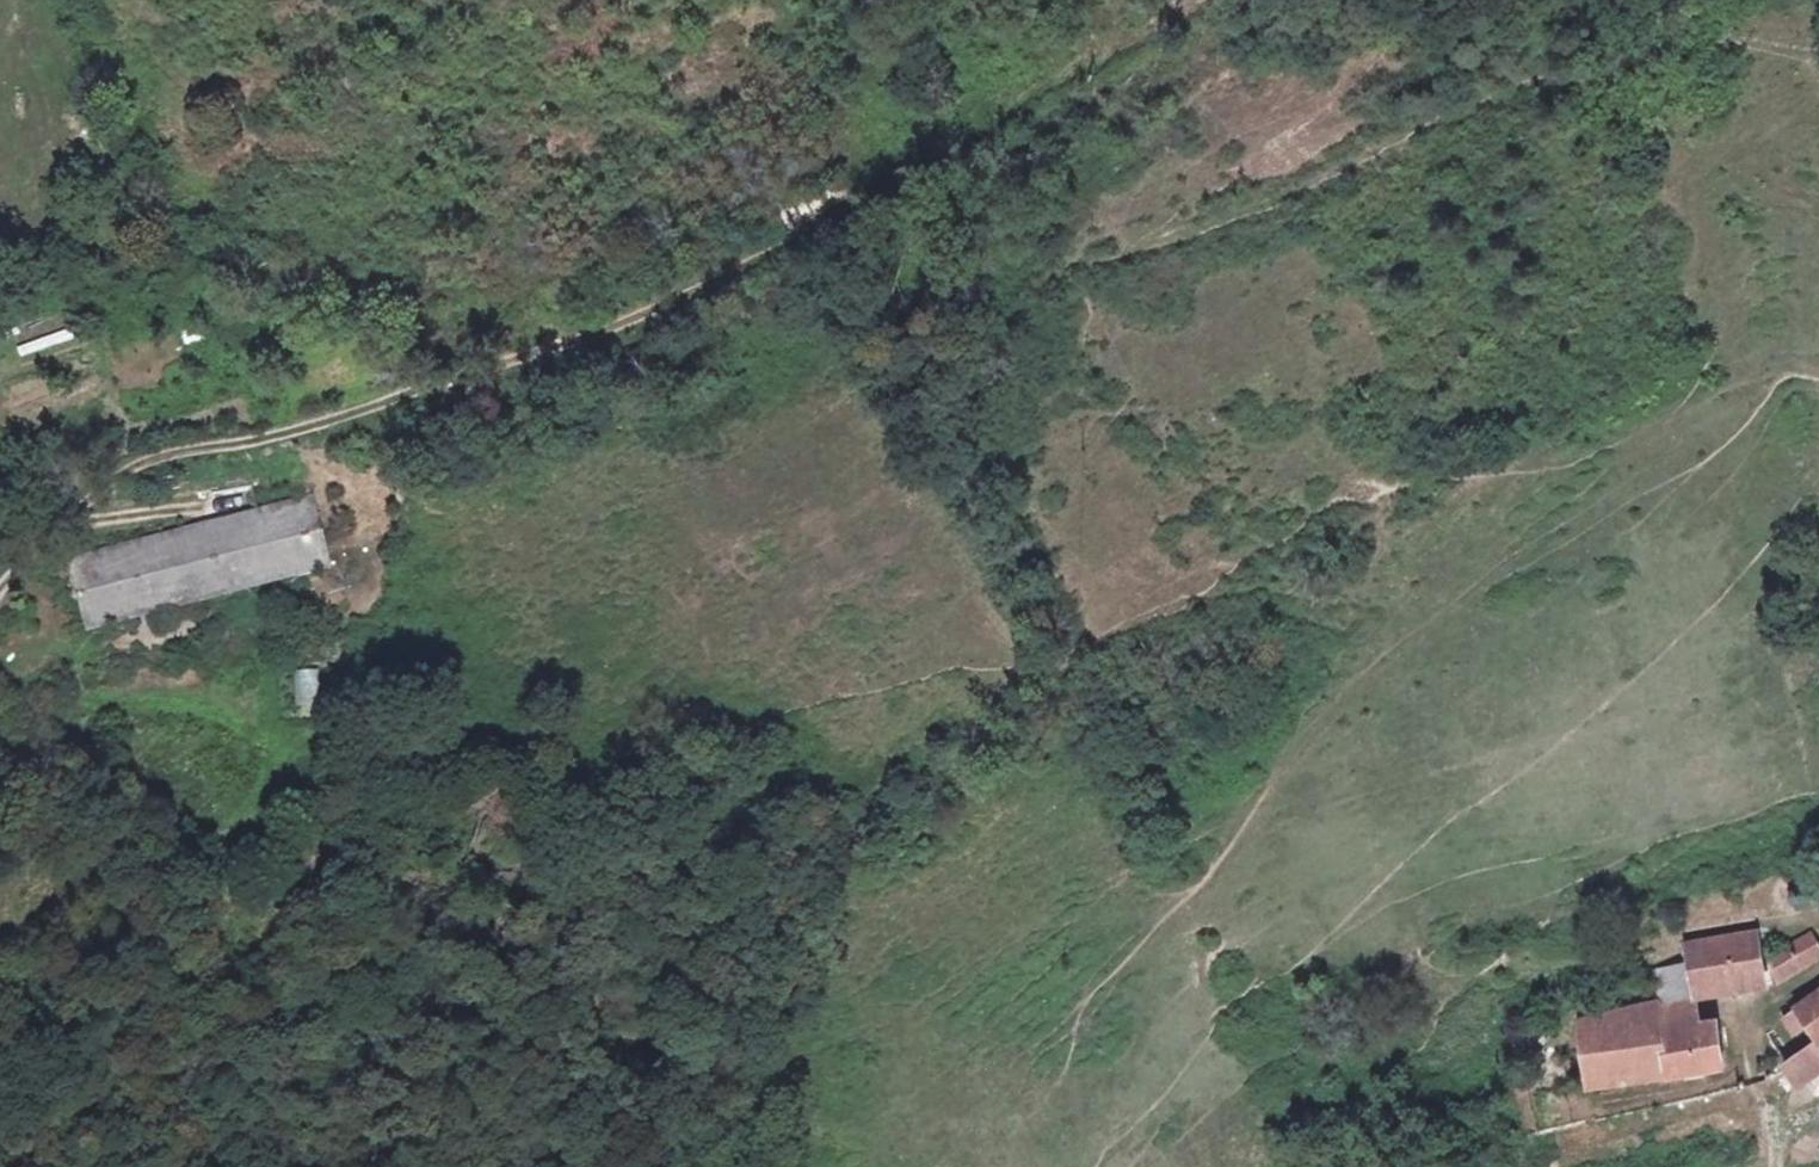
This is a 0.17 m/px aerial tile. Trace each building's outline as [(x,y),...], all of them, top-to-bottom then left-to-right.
[(174,462),(157,467),(161,479),(177,475),(174,462)] [(221,504),(71,548),(92,620),(335,551),(314,478),(261,492),(256,472),(216,483),(221,504)] [(294,668),(293,703),(318,703),(318,668),(294,668)] [(1767,965),(1783,986),(1818,959),(1818,949),(1808,935),(1767,965)] [(1756,939),(1689,951),(1693,971),(1700,1006),(1766,993),(1756,939)] [(1659,1014),(1629,1019),(1635,1046),(1703,1034),(1700,1006),(1693,971),(1654,979),(1659,1014)] [(1783,1026),(1792,1039),(1807,1029),(1818,1045),(1818,1000),(1783,1026)] [(1629,1019),(1583,1028),(1596,1093),(1730,1070),(1721,1031),(1703,1034),(1635,1046),(1629,1019)] [(1796,1061),(1786,1069),(1801,1090),(1818,1078),(1818,1046),(1796,1061)]
